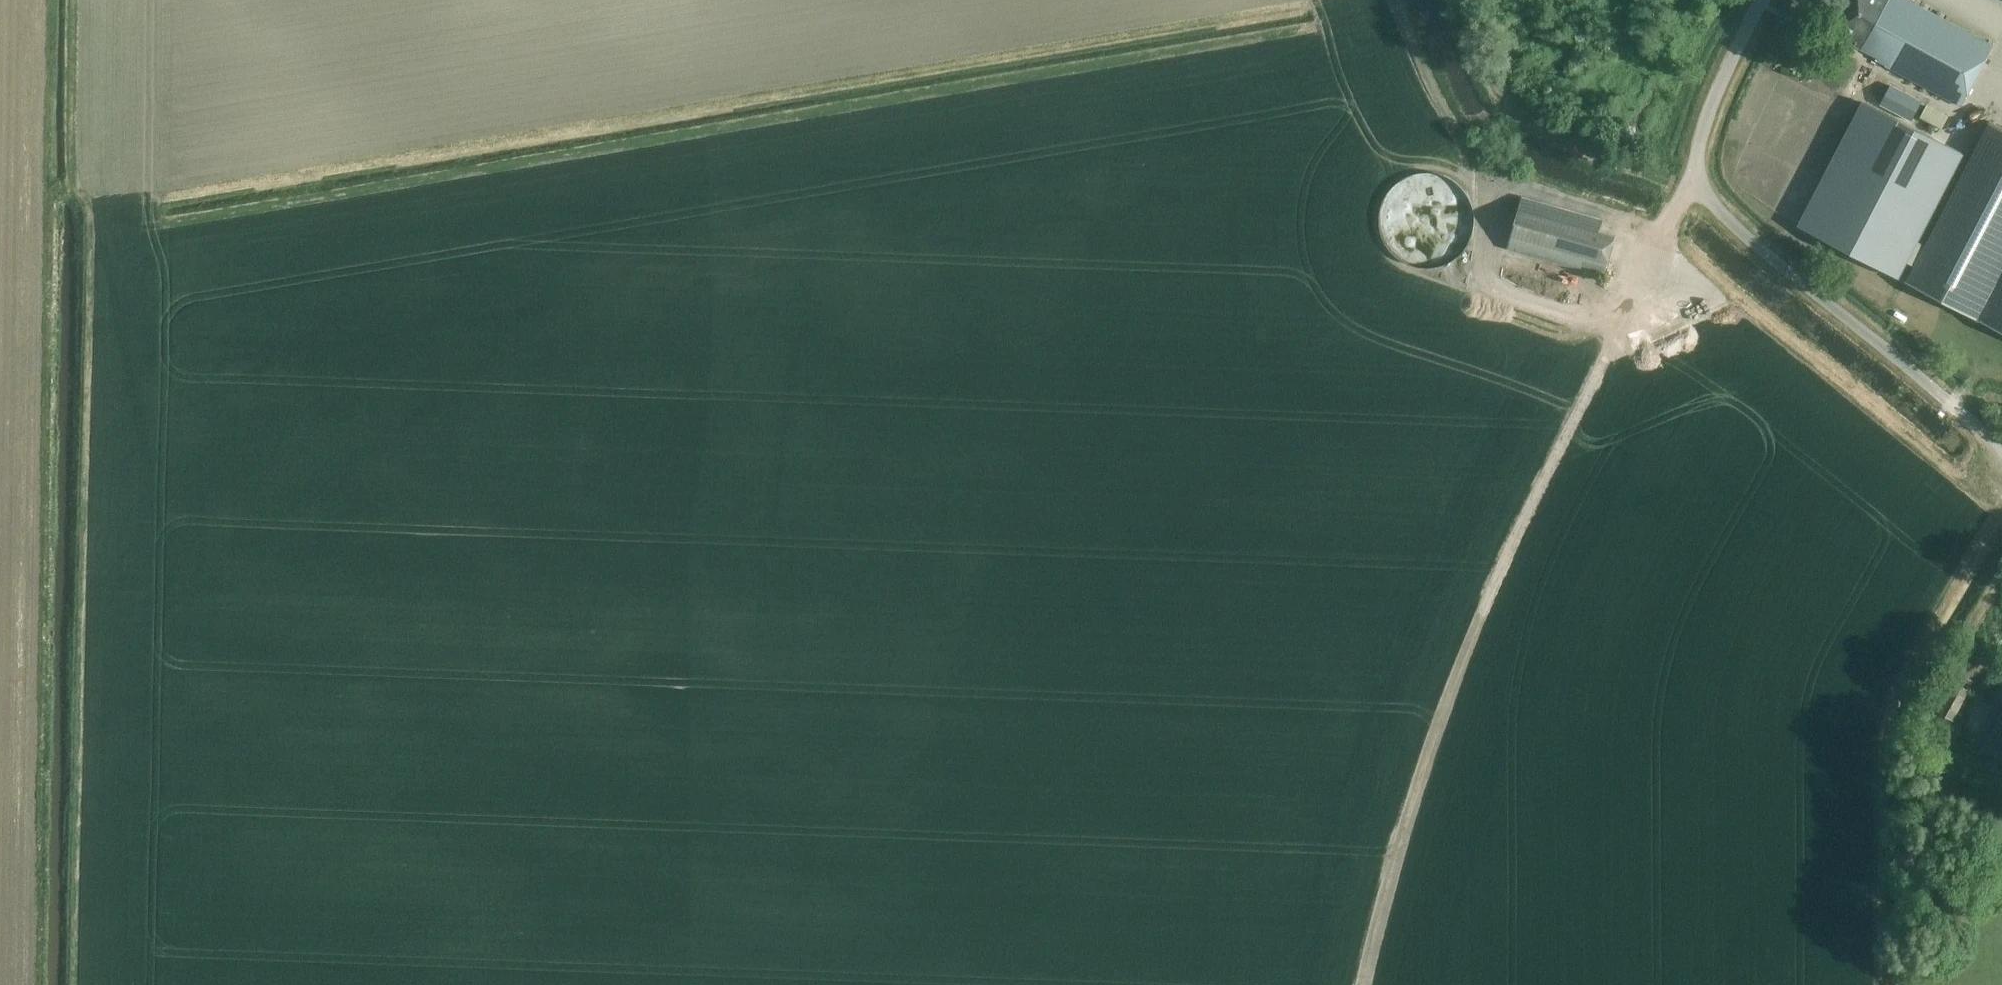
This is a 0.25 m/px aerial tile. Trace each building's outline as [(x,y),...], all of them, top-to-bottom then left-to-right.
[(1993,46),(1906,0),(1859,0),(1840,34),(1858,43),(1855,48),(1877,60),(1879,64),(1960,107),(1993,46)] [(1906,95),(1901,105),(1911,111),(1916,101),(1906,95)] [(1868,103),(1803,228),(1898,278),(1963,153),(1868,103)] [(1926,106),(1921,116),(1942,128),(1948,118),(1926,106)] [(1989,122),(1906,282),(2001,332),(2001,129),(1989,122)] [(1397,234),(1455,234),(1455,183),(1413,184),(1413,190),(1397,190),(1397,234)] [(1502,191),(1479,274),(1595,306),(1617,222),(1502,191)] [(1969,690),(1954,682),(1938,712),(1954,720),(1969,690)]
